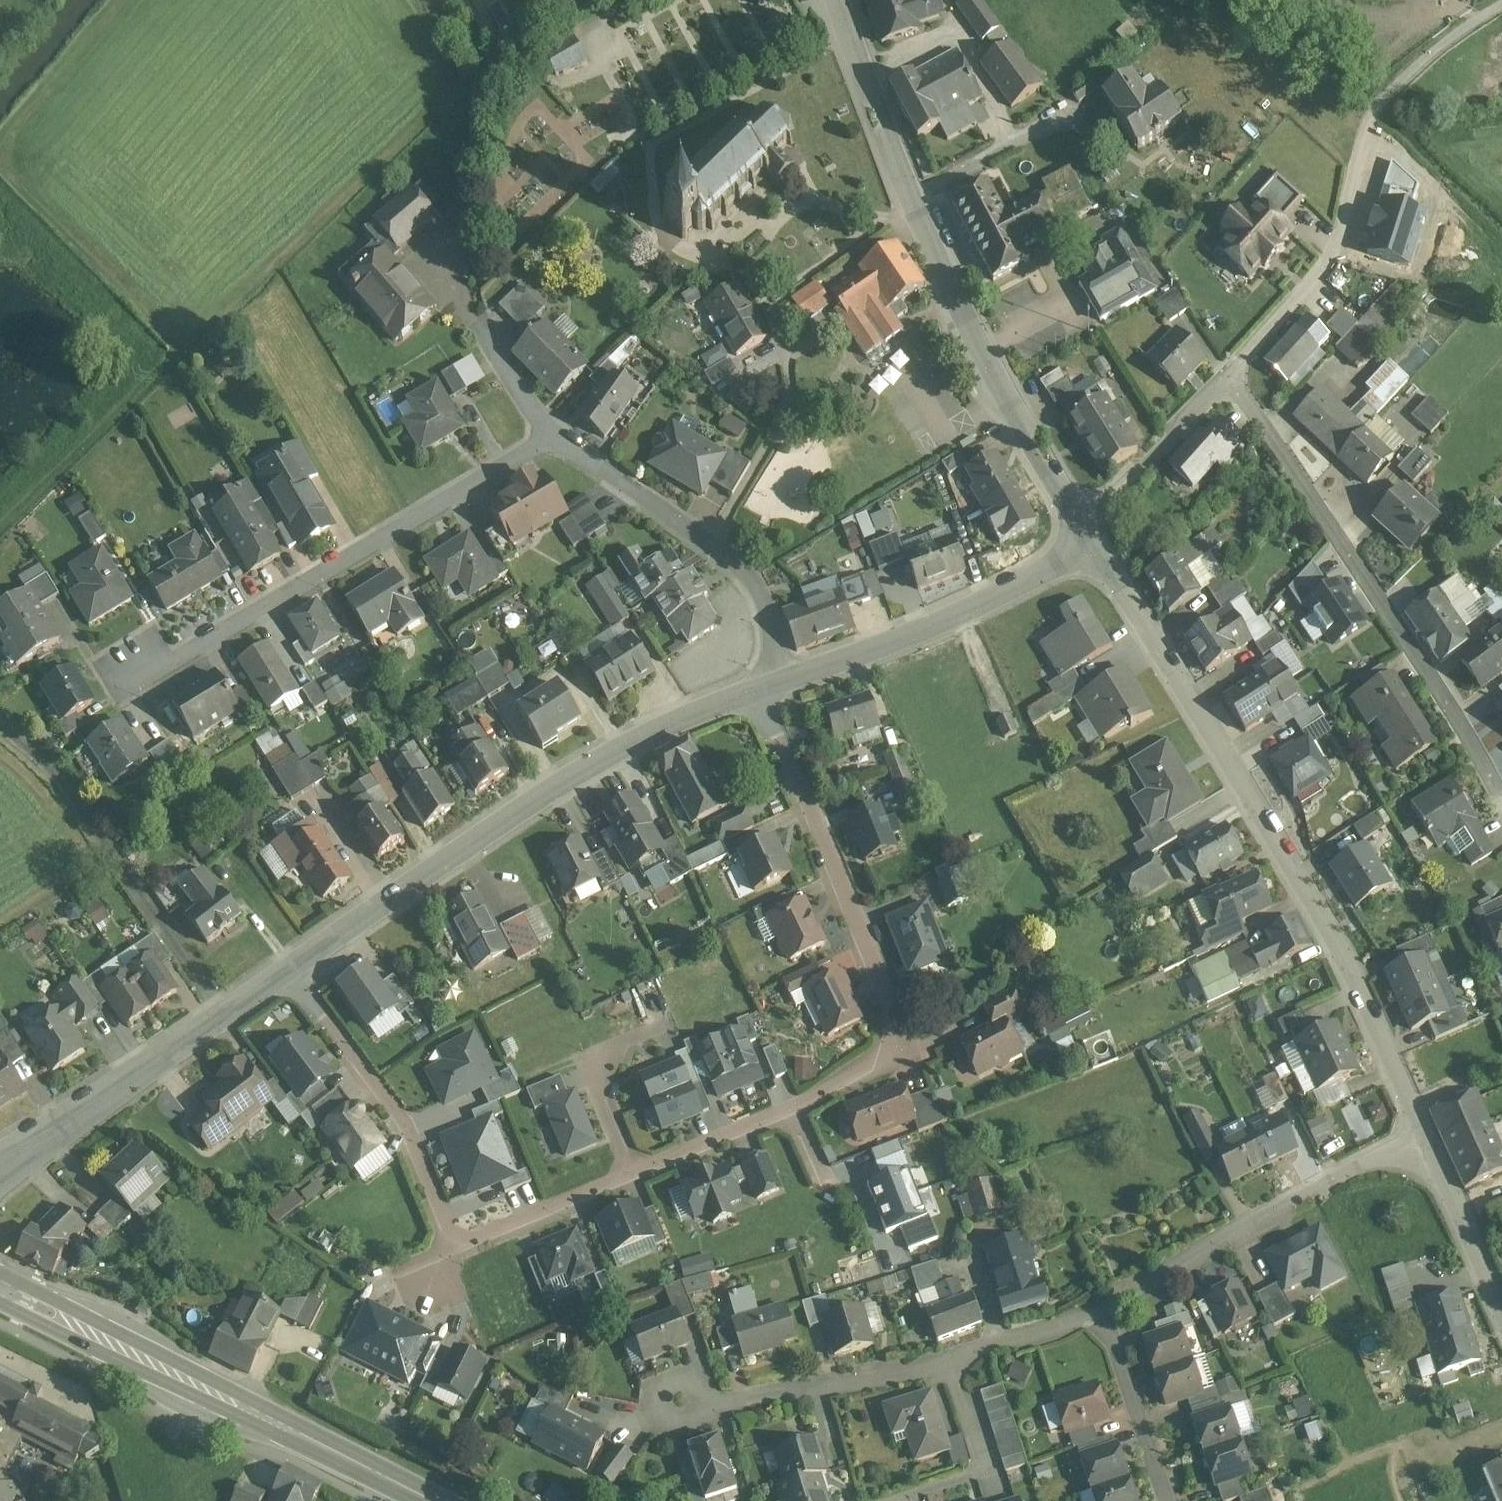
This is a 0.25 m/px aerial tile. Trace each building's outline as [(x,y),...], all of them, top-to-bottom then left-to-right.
[(876,25),(874,28),(876,34),(880,35),(882,43),(918,30),(916,23),(942,14),(937,0),(910,0),(908,1),(908,0),(867,0),(876,25)] [(957,5),(964,15),(982,2),(980,0),(965,0),(957,5)] [(489,7),(501,24),(508,19),(497,2),(489,7)] [(1001,29),(982,2),(964,15),(983,42),(992,36),(1001,29)] [(1007,37),(1001,29),(992,36),(998,44),(1007,37)] [(573,36),(545,56),(557,76),(587,63),(573,36)] [(1012,44),(982,65),(1013,108),(1043,87),(1012,44)] [(958,54),(915,77),(940,123),(968,107),(983,99),(958,54)] [(914,75),(890,88),(918,139),(941,127),(942,127),(940,123),(915,77),(914,75)] [(1159,91),(1147,99),(1133,78),(1104,98),(1118,119),(1116,120),(1138,152),(1154,140),(1155,141),(1163,135),(1181,123),(1159,91)] [(1093,81),(1074,94),(1080,104),(1099,91),(1093,81)] [(968,107),(940,123),(942,127),(941,127),(948,142),(978,125),(968,107)] [(762,116),(764,118),(754,128),(750,125),(749,126),(744,121),(745,118),(743,118),(742,121),(732,131),(729,131),(729,132),(733,133),(730,137),(734,140),(723,152),(718,147),(715,150),(717,152),(706,163),(704,161),(702,164),(705,167),(694,178),(691,175),(688,178),(692,181),(681,192),(677,189),(674,192),(678,195),(670,203),(670,207),(675,212),(670,217),(665,217),(665,221),(670,221),(683,234),(683,240),(687,240),(687,234),(694,226),(699,231),(705,231),(709,227),(714,231),(716,229),(712,224),(723,213),(727,217),(730,215),(726,211),(737,199),(741,204),(743,202),(742,200),(753,189),(755,190),(758,188),(756,186),(767,174),(777,184),(777,187),(779,188),(780,185),(792,172),(795,173),(795,171),(793,170),(777,155),(787,144),(792,146),(793,144),(788,141),(789,130),(794,129),(793,126),(788,127),(780,120),(782,115),(780,114),(778,118),(766,118),(764,115),(762,116)] [(1069,171),(1042,185),(1048,195),(1038,200),(1053,228),(1062,223),(1064,226),(1091,212),(1069,171)] [(1000,181),(989,187),(987,183),(951,201),(994,282),(1029,263),(1023,251),(1055,233),(1053,228),(1038,200),(1016,211),(1000,181)] [(412,190),(375,222),(399,249),(436,217),(412,190)] [(1292,232),(1261,204),(1248,218),(1239,210),(1223,228),(1232,237),(1219,251),(1250,278),(1262,264),(1265,267),(1282,249),(1279,246),(1292,232)] [(399,249),(375,222),(365,231),(375,243),(377,242),(390,257),(399,249)] [(1121,230),(1102,241),(1108,252),(1101,256),(1099,253),(1081,263),(1089,279),(1079,285),(1092,307),(1112,296),(1118,306),(1153,286),(1121,230)] [(375,243),(339,275),(354,293),(392,260),(390,257),(377,242),(375,243)] [(897,245),(860,269),(859,270),(861,273),(887,312),(887,313),(889,312),(889,311),(901,303),(924,287),(925,288),(926,286),(925,285),(898,245),(899,245),(898,244),(897,245)] [(392,260),(354,293),(384,328),(422,294),(392,260)] [(887,312),(861,273),(830,294),(848,319),(851,324),(857,332),(887,312)] [(704,282),(697,286),(704,297),(711,293),(704,282)] [(769,336),(738,283),(706,302),(737,354),(769,336)] [(817,283),(792,300),(807,322),(831,305),(817,283)] [(523,288),(502,304),(513,319),(534,303),(523,288)] [(1175,290),(1156,303),(1170,323),(1189,310),(1175,290)] [(422,294),(384,328),(396,341),(399,338),(404,340),(413,331),(413,327),(417,323),(422,324),(432,315),(431,311),(434,308),(422,294)] [(887,312),(857,332),(851,324),(845,328),(856,344),(866,358),(903,333),(896,322),(908,313),(901,303),(889,311),(889,312),(887,313),(887,312)] [(1392,328),(1371,309),(1354,328),(1375,347),(1392,328)] [(1357,324),(1342,310),(1327,325),(1342,340),(1353,328),(1357,324)] [(535,315),(522,328),(530,337),(515,352),(535,373),(556,353),(548,345),(557,336),(544,323),(544,324),(535,315)] [(1342,340),(1336,347),(1359,368),(1377,349),(1375,347),(1354,328),(1353,328),(1342,340)] [(1180,336),(1154,363),(1150,359),(1148,360),(1178,389),(1208,359),(1178,330),(1176,332),(1180,336)] [(1318,349),(1297,330),(1267,363),(1288,383),(1318,349)] [(587,367),(557,336),(548,345),(556,353),(535,373),(558,396),(587,367)] [(609,359),(590,378),(603,389),(613,375),(615,376),(620,369),(609,359)] [(729,359),(704,373),(711,386),(736,371),(729,359)] [(1390,362),(1366,386),(1373,392),(1386,406),(1410,380),(1390,362)] [(468,389),(454,367),(442,374),(455,397),(468,389)] [(1060,371),(1040,383),(1047,393),(1066,381),(1060,371)] [(603,389),(600,393),(596,390),(577,417),(605,437),(637,392),(615,376),(613,375),(603,389)] [(1066,381),(1047,393),(1055,406),(1076,393),(1068,379),(1066,381)] [(462,428),(437,385),(415,398),(424,413),(406,423),(422,451),(462,428)] [(1098,387),(1063,408),(1069,419),(1104,397),(1098,387)] [(1347,416),(1319,390),(1295,416),(1339,457),(1363,431),(1376,417),(1361,404),(1360,403),(1347,416)] [(1373,392),(1361,404),(1376,417),(1386,406),(1373,392)] [(1069,419),(1068,419),(1102,474),(1138,451),(1104,397),(1069,419)] [(1448,415),(1430,398),(1412,417),(1431,435),(1448,415)] [(743,426),(727,416),(720,427),(737,437),(743,426)] [(699,424),(688,417),(684,418),(678,428),(676,427),(669,439),(666,437),(665,440),(664,439),(659,441),(656,445),(657,450),(659,451),(650,465),(702,496),(710,482),(725,456),(724,455),(694,438),(700,428),(699,424)] [(1200,435),(1171,468),(1193,488),(1216,461),(1222,455),(1218,451),(1234,434),(1220,422),(1205,440),(1200,435)] [(1363,431),(1339,457),(1367,484),(1392,459),(1363,431)] [(1246,446),(1234,434),(1218,451),(1222,455),(1216,461),(1225,469),(1246,446)] [(318,474),(300,444),(283,453),(286,459),(301,484),(306,482),(318,474)] [(750,464),(727,450),(724,455),(725,456),(710,482),(732,495),(750,464)] [(1417,450),(1398,470),(1413,484),(1432,463),(1417,450)] [(960,452),(942,463),(949,474),(966,464),(960,452)] [(997,453),(967,470),(977,487),(973,489),(983,507),(1017,488),(997,453)] [(301,484),(286,459),(283,461),(284,463),(261,477),(287,522),(300,542),(301,544),(320,533),(321,529),(328,525),(329,521),(306,482),(301,484)] [(534,483),(530,475),(515,483),(520,491),(490,508),(501,527),(509,540),(509,539),(512,544),(567,512),(545,476),(534,483)] [(1036,522),(1017,488),(983,507),(1002,541),(1036,522)] [(1439,520),(1403,488),(1375,519),(1405,547),(1417,534),(1422,538),(1439,520)] [(240,489),(212,506),(231,538),(259,521),(269,538),(280,532),(277,528),(261,501),(251,507),(240,489)] [(585,494),(565,507),(572,517),(592,504),(585,494)] [(70,516),(86,510),(80,495),(64,501),(70,516)] [(592,504),(572,517),(586,540),(606,526),(592,504)] [(865,538),(893,527),(886,508),(858,519),(865,538)] [(92,514),(79,522),(94,546),(107,538),(92,514)] [(586,540),(572,517),(559,525),(574,547),(586,540)] [(259,521),(231,538),(251,573),(280,556),(269,538),(259,521)] [(287,522),(277,528),(280,532),(289,548),(300,542),(287,522)] [(509,540),(501,527),(486,536),(496,553),(504,565),(519,556),(512,544),(509,539),(509,540)] [(1213,531),(1177,557),(1186,571),(1190,566),(1210,552),(1222,543),(1213,531)] [(469,535),(427,562),(444,588),(463,576),(474,594),(497,579),(485,561),(469,535)] [(901,535),(889,539),(895,554),(906,550),(901,535)] [(195,538),(172,552),(173,554),(177,551),(183,563),(150,583),(168,612),(220,580),(220,579),(207,559),(195,538)] [(889,539),(877,544),(885,567),(898,563),(895,554),(889,539)] [(953,540),(906,557),(918,590),(965,573),(953,540)] [(671,553),(648,567),(637,550),(620,562),(646,603),(653,598),(652,597),(686,576),(671,553)] [(218,552),(207,559),(220,579),(230,573),(218,552)] [(1201,593),(1207,585),(1224,574),(1210,552),(1190,566),(1186,571),(1201,593)] [(131,601),(102,553),(73,571),(86,590),(74,597),(91,625),(131,601)] [(496,553),(485,561),(497,579),(508,572),(504,565),(496,553)] [(1186,571),(1177,557),(1146,577),(1169,613),(1201,593),(1186,571)] [(686,576),(652,597),(653,598),(667,621),(703,599),(708,595),(692,571),(686,576)] [(395,573),(349,602),(371,636),(393,622),(401,636),(425,621),(410,597),(395,573)] [(864,574),(837,584),(839,591),(841,591),(847,608),(873,599),(864,574)] [(1207,585),(1213,595),(1231,585),(1224,574),(1207,585)] [(47,577),(25,590),(28,595),(30,594),(40,609),(60,597),(47,577)] [(1458,577),(1406,613),(1423,637),(1422,638),(1433,653),(1434,652),(1441,662),(1472,639),(1448,605),(1468,591),(1458,577)] [(1213,595),(1213,596),(1222,610),(1229,606),(1241,598),(1246,595),(1237,581),(1231,585),(1213,595)] [(1339,584),(1307,605),(1334,645),(1366,623),(1339,584)] [(436,614),(421,590),(410,597),(425,621),(436,614)] [(629,618),(612,591),(596,601),(605,615),(609,613),(617,626),(629,618)] [(839,591),(832,594),(831,593),(828,594),(829,595),(812,601),(826,641),(855,630),(847,608),(841,591),(839,591)] [(0,613),(0,639),(17,668),(60,642),(40,609),(30,594),(28,595),(0,613)] [(1232,611),(1217,621),(1215,619),(1185,639),(1207,672),(1237,653),(1236,651),(1252,641),(1244,630),(1256,622),(1241,598),(1229,606),(1232,611)] [(703,599),(672,618),(689,644),(714,628),(716,620),(703,599)] [(1112,648),(1082,600),(1061,613),(1072,631),(1043,649),(1061,678),(1062,679),(1073,672),(1112,648)] [(1487,612),(1494,621),(1495,623),(1499,619),(1501,616),(1501,600),(1487,612)] [(797,651),(826,641),(812,601),(783,612),(797,651)] [(340,638),(317,603),(290,620),(303,641),(313,656),(340,638)] [(578,651),(563,627),(549,636),(564,660),(578,651)] [(1277,631),(1255,645),(1263,658),(1286,644),(1277,631)] [(1461,662),(1481,689),(1501,673),(1501,631),(1461,662)] [(630,638),(620,645),(618,642),(591,660),(592,663),(586,666),(609,701),(653,672),(630,638)] [(303,641),(293,647),(306,667),(315,660),(313,656),(303,641)] [(299,694),(268,644),(240,661),(272,711),(299,694)] [(489,650),(469,663),(477,676),(498,663),(489,650)] [(477,676),(475,677),(488,698),(511,684),(498,663),(477,676)] [(1301,696),(1279,663),(1262,674),(1283,708),(1301,696)] [(1383,666),(1360,680),(1367,691),(1390,677),(1383,666)] [(1124,668),(1092,688),(1095,692),(1079,701),(1103,740),(1129,724),(1132,728),(1153,715),(1124,668)] [(93,705),(72,670),(44,688),(65,721),(65,722),(77,715),(93,705)] [(1073,672),(1062,679),(1061,678),(1048,686),(1055,697),(1081,681),(1080,679),(1078,680),(1073,672)] [(1283,708),(1262,674),(1224,698),(1246,732),(1283,708)] [(217,675),(171,703),(189,733),(205,723),(210,730),(239,712),(240,711),(231,696),(217,675)] [(333,705),(351,698),(342,675),(324,682),(333,705)] [(1436,743),(1394,675),(1390,677),(1367,691),(1353,700),(1369,725),(1381,717),(1397,742),(1384,750),(1396,768),(1436,743)] [(475,677),(446,696),(458,716),(488,698),(475,677)] [(1081,681),(1055,697),(1062,708),(1087,692),(1081,681)] [(315,683),(303,690),(316,711),(328,703),(315,683)] [(560,685),(520,711),(541,745),(582,718),(560,685)] [(243,689),(231,696),(240,711),(239,712),(244,721),(257,713),(243,689)] [(870,697),(827,711),(837,743),(880,729),(870,697)] [(1315,707),(1293,721),(1300,732),(1322,719),(1315,707)] [(77,715),(65,722),(65,721),(58,726),(66,739),(85,727),(77,715)] [(1010,717),(999,722),(1006,738),(1017,733),(1010,717)] [(1322,719),(1300,732),(1306,741),(1307,741),(1308,743),(1308,744),(1330,731),(1322,719)] [(123,723),(88,746),(114,784),(148,761),(123,723)] [(276,729),(257,740),(266,756),(285,745),(276,729)] [(476,729),(451,745),(462,763),(487,747),(476,729)] [(302,760),(309,755),(295,733),(288,737),(302,760)] [(171,741),(150,755),(165,777),(186,763),(171,741)] [(689,741),(658,757),(693,823),(724,806),(689,741)] [(1306,741),(1272,762),(1294,798),(1329,776),(1308,744),(1308,743),(1307,741),(1306,741)] [(412,744),(401,752),(406,759),(412,755),(417,751),(412,744)] [(1202,802),(1166,744),(1132,765),(1149,793),(1134,802),(1149,827),(1150,829),(1165,819),(1168,823),(1169,822),(1202,802)] [(462,763),(459,765),(477,794),(508,773),(490,745),(487,747),(462,763)] [(301,765),(300,765),(314,787),(326,779),(319,767),(329,761),(323,751),(301,765)] [(899,751),(886,756),(892,773),(905,768),(899,751)] [(427,778),(412,755),(406,759),(395,766),(410,789),(427,778)] [(301,765),(295,756),(273,770),(292,801),(314,787),(300,765),(301,765)] [(186,763),(165,777),(170,785),(191,771),(186,763)] [(400,797),(380,764),(370,771),(390,803),(400,797)] [(905,768),(892,773),(899,790),(912,785),(905,768)] [(410,789),(403,793),(425,827),(455,808),(433,774),(427,778),(410,789)] [(1452,780),(1411,805),(1427,830),(1425,831),(1427,836),(1436,830),(1445,844),(1450,841),(1459,855),(1463,852),(1475,845),(1472,840),(1483,833),(1476,821),(1477,820),(1452,780)] [(921,786),(900,794),(905,806),(926,798),(921,786)] [(380,788),(346,812),(357,828),(379,860),(405,842),(383,811),(391,805),(380,788)] [(634,796),(605,814),(622,843),(623,844),(651,827),(652,826),(634,796)] [(744,807),(712,823),(722,842),(754,827),(744,807)] [(880,808),(849,820),(866,862),(897,850),(891,836),(899,833),(894,820),(886,823),(880,808)] [(1376,813),(1354,827),(1363,841),(1385,827),(1376,813)] [(1165,819),(1150,829),(1149,827),(1141,832),(1154,852),(1178,838),(1169,822),(1168,823),(1165,819)] [(312,822),(273,848),(291,874),(300,868),(313,886),(315,885),(324,899),(351,880),(312,822)] [(651,827),(623,844),(622,843),(616,846),(629,869),(637,864),(635,861),(662,846),(651,827)] [(1226,827),(1185,850),(1201,879),(1242,856),(1226,827)] [(1483,833),(1472,840),(1475,845),(1463,852),(1472,866),(1495,851),(1483,833)] [(662,846),(635,861),(637,864),(645,878),(662,869),(671,885),(693,873),(687,859),(676,838),(662,846)] [(774,839),(741,854),(749,870),(746,871),(756,892),(791,875),(774,839)] [(579,841),(548,857),(559,880),(567,882),(573,893),(598,881),(599,880),(588,860),(579,841)] [(722,843),(687,859),(693,873),(728,856),(722,843)] [(1367,844),(1330,868),(1355,907),(1392,883),(1367,844)] [(604,852),(588,860),(599,880),(598,881),(604,892),(621,883),(604,852)] [(1150,855),(1119,874),(1134,898),(1164,879),(1150,855)] [(204,870),(181,888),(198,910),(221,892),(204,870)] [(622,880),(627,897),(636,894),(630,877),(622,880)] [(960,877),(939,885),(944,897),(965,889),(960,877)] [(1256,877),(1220,894),(1222,899),(1208,906),(1216,925),(1219,931),(1237,922),(1270,907),(1256,877)] [(965,889),(944,897),(948,908),(969,900),(965,889)] [(198,910),(188,917),(208,943),(241,918),(221,892),(198,910)] [(508,951),(479,895),(446,913),(466,952),(456,957),(465,975),(475,970),(508,951)] [(785,896),(753,911),(759,924),(771,919),(770,918),(791,907),(785,896)] [(1480,909),(1486,923),(1501,916),(1501,898),(1480,909)] [(824,945),(803,902),(791,907),(770,918),(771,919),(759,924),(758,928),(765,942),(769,943),(780,938),(782,941),(780,947),(784,956),(790,957),(791,961),(824,945)] [(88,910),(97,924),(108,917),(99,903),(88,910)] [(927,905),(887,921),(893,936),(896,934),(912,975),(949,960),(927,905)] [(524,916),(501,928),(518,961),(541,949),(524,916)] [(1486,923),(1500,954),(1501,953),(1501,916),(1486,923)] [(1298,919),(1265,934),(1269,942),(1278,963),(1311,948),(1298,919)] [(1237,922),(1219,931),(1216,925),(1201,932),(1209,950),(1243,934),(1237,922)] [(171,959),(154,934),(135,947),(144,961),(152,955),(160,967),(171,959)] [(1429,936),(1396,950),(1403,965),(1423,956),(1424,957),(1436,952),(1429,936)] [(1246,940),(1223,951),(1224,954),(1230,968),(1254,957),(1251,950),(1246,940)] [(1269,942),(1251,950),(1254,957),(1261,971),(1278,963),(1269,942)] [(135,947),(118,959),(127,972),(144,961),(135,947)] [(1224,954),(1192,969),(1198,981),(1204,994),(1208,1005),(1241,990),(1230,968),(1224,954)] [(160,967),(152,955),(144,961),(127,972),(152,1009),(177,992),(160,967)] [(1403,965),(1386,973),(1399,1001),(1436,985),(1424,957),(1423,956),(1403,965)] [(127,972),(118,959),(101,971),(110,984),(102,989),(110,1001),(127,1025),(152,1009),(127,972)] [(816,965),(798,974),(806,990),(824,982),(816,965)] [(397,1009),(367,966),(339,986),(369,1028),(397,1009)] [(101,971),(82,984),(99,1009),(110,1001),(102,989),(110,984),(101,971)] [(824,982),(806,990),(798,974),(784,981),(796,1008),(811,1001),(829,1037),(861,1022),(845,988),(847,984),(844,977),(839,976),(838,975),(824,982)] [(79,980),(57,995),(65,1005),(76,1021),(78,1024),(99,1010),(82,984),(79,980)] [(1204,994),(1198,981),(1191,984),(1197,997),(1204,994)] [(1436,985),(1399,1001),(1412,1030),(1428,1023),(1448,1014),(1448,1013),(1436,985)] [(1013,990),(984,1006),(994,1026),(1004,1021),(1006,1024),(1026,1014),(1013,990)] [(65,1005),(26,1031),(35,1044),(34,1048),(42,1060),(45,1058),(53,1071),(84,1051),(80,1044),(81,1039),(77,1033),(72,1032),(68,1027),(76,1021),(65,1005)] [(1461,1007),(1448,1013),(1448,1014),(1428,1023),(1436,1039),(1469,1025),(1461,1007)] [(1301,1012),(1278,1023),(1284,1036),(1308,1024),(1301,1012)] [(742,1032),(747,1044),(758,1039),(749,1017),(738,1022),(742,1032)] [(994,1026),(961,1043),(969,1057),(967,1063),(972,1072),(977,1073),(979,1077),(996,1067),(1001,1069),(1007,1066),(1009,1061),(1022,1054),(1006,1024),(1004,1021),(994,1026)] [(1336,1023),(1295,1043),(1307,1067),(1347,1048),(1336,1023)] [(0,1032),(0,1058),(1,1058),(9,1069),(26,1058),(5,1028),(0,1032)] [(742,1032),(721,1041),(741,1089),(762,1080),(747,1044),(742,1032)] [(473,1036),(453,1047),(458,1058),(429,1073),(446,1105),(496,1080),(473,1036)] [(275,1060),(302,1097),(330,1077),(303,1039),(275,1060)] [(694,1067),(704,1062),(699,1049),(695,1039),(685,1043),(687,1051),(694,1067)] [(719,1098),(741,1089),(721,1041),(699,1049),(704,1062),(719,1098)] [(775,1047),(763,1052),(774,1079),(787,1074),(775,1047)] [(1307,1067),(1294,1073),(1305,1096),(1317,1090),(1318,1092),(1336,1084),(1359,1073),(1347,1048),(1307,1067)] [(690,1088),(701,1084),(694,1067),(687,1051),(677,1055),(680,1063),(690,1088)] [(11,1098),(16,1098),(25,1092),(9,1069),(1,1058),(0,1058),(0,1105),(11,1098)] [(796,1061),(797,1079),(817,1078),(816,1060),(796,1061)] [(242,1061),(221,1077),(225,1084),(205,1099),(205,1102),(210,1109),(191,1123),(210,1149),(230,1134),(227,1129),(241,1118),(242,1120),(248,1121),(259,1112),(260,1108),(272,1099),(264,1088),(248,1067),(247,1067),(242,1061)] [(653,1103),(690,1088),(680,1063),(642,1078),(653,1103)] [(1277,1076),(1263,1083),(1267,1090),(1275,1108),(1288,1101),(1277,1076)] [(288,1101),(274,1081),(264,1088),(272,1099),(279,1108),(288,1101)] [(701,1084),(690,1088),(701,1115),(712,1110),(701,1084)] [(1318,1092),(1315,1094),(1322,1110),(1344,1100),(1336,1084),(1318,1092)] [(902,1087),(846,1109),(859,1141),(914,1120),(915,1119),(907,1100),(902,1087)] [(653,1103),(663,1130),(701,1115),(690,1088),(653,1103)] [(1267,1090),(1257,1095),(1265,1112),(1275,1108),(1267,1090)] [(929,1091),(918,1095),(930,1128),(942,1124),(929,1091)] [(1476,1091),(1430,1112),(1448,1153),(1465,1145),(1467,1149),(1495,1136),(1476,1091)] [(575,1093),(559,1100),(545,1106),(566,1157),(596,1145),(575,1093)] [(930,1128),(918,1095),(907,1100),(915,1119),(914,1120),(919,1133),(930,1128)] [(357,1108),(354,1108),(325,1130),(354,1168),(383,1147),(364,1121),(365,1118),(365,1114),(363,1111),(361,1109),(357,1108)] [(1282,1118),(1248,1135),(1264,1167),(1298,1151),(1282,1118)] [(492,1119),(443,1139),(454,1167),(504,1146),(492,1119)] [(1248,1135),(1214,1151),(1230,1184),(1264,1167),(1248,1135)] [(1467,1149),(1465,1145),(1448,1153),(1465,1189),(1501,1171),(1501,1152),(1495,1136),(1467,1149)] [(137,1146),(102,1178),(134,1214),(136,1213),(133,1210),(150,1195),(152,1198),(170,1181),(137,1146)] [(504,1146),(454,1167),(467,1197),(516,1176),(504,1146)] [(744,1165),(745,1167),(750,1180),(758,1199),(779,1190),(766,1156),(744,1165)] [(683,1186),(696,1217),(709,1212),(714,1223),(732,1216),(727,1205),(740,1199),(735,1186),(750,1180),(745,1167),(729,1173),(728,1168),(683,1186)] [(1001,1178),(992,1181),(997,1197),(1006,1194),(1001,1178)] [(992,1181),(967,1189),(977,1219),(1002,1211),(997,1197),(992,1181)] [(265,1207),(274,1222),(304,1204),(295,1189),(265,1207)] [(115,1199),(98,1215),(115,1232),(132,1216),(115,1199)] [(599,1221),(612,1255),(652,1238),(642,1214),(638,1205),(599,1221)] [(61,1206),(37,1230),(32,1227),(17,1257),(53,1276),(69,1246),(68,1245),(87,1228),(61,1206)] [(654,1209),(642,1214),(652,1238),(655,1246),(667,1241),(654,1209)] [(1319,1230),(1268,1257),(1286,1291),(1313,1276),(1320,1290),(1344,1277),(1319,1230)] [(576,1231),(536,1248),(549,1281),(568,1273),(572,1282),(594,1273),(576,1231)] [(1025,1236),(987,1248),(995,1274),(1031,1263),(1033,1262),(1025,1236)] [(937,1262),(911,1270),(918,1294),(935,1288),(935,1287),(944,1283),(937,1262)] [(1031,1263),(995,1274),(1002,1296),(997,1297),(1004,1318),(1050,1303),(1043,1282),(1038,1284),(1031,1263)] [(1402,1265),(1382,1273),(1389,1293),(1410,1285),(1402,1265)] [(596,1277),(601,1294),(611,1291),(606,1274),(596,1277)] [(710,1275),(682,1282),(688,1296),(714,1289),(710,1275)] [(944,1283),(935,1287),(935,1288),(942,1306),(965,1298),(958,1278),(944,1283)] [(682,1282),(664,1289),(674,1313),(675,1313),(679,1322),(695,1315),(688,1296),(682,1282)] [(1236,1284),(1207,1299),(1213,1312),(1224,1333),(1225,1335),(1231,1332),(1236,1334),(1247,1328),(1248,1323),(1254,1320),(1236,1284)] [(1278,1285),(1257,1296),(1273,1328),(1295,1316),(1278,1285)] [(1410,1285),(1389,1293),(1395,1307),(1415,1300),(1410,1285)] [(786,1306),(760,1314),(752,1290),(734,1296),(742,1320),(733,1323),(745,1360),(773,1351),(771,1343),(778,1341),(779,1343),(797,1338),(786,1306)] [(1459,1292),(1416,1305),(1432,1358),(1418,1362),(1424,1380),(1438,1376),(1448,1373),(1480,1363),(1459,1292)] [(309,1295),(295,1323),(310,1330),(323,1303),(309,1295)] [(942,1306),(928,1312),(938,1340),(982,1324),(972,1295),(965,1298),(942,1306)] [(280,1313),(247,1296),(231,1327),(228,1325),(212,1354),(249,1374),(264,1344),(264,1343),(280,1313)] [(825,1296),(802,1303),(810,1328),(825,1323),(823,1319),(831,1316),(825,1296)] [(421,1331),(369,1304),(345,1351),(409,1383),(415,1371),(413,1370),(430,1337),(420,1332),(421,1331)] [(831,1316),(823,1319),(825,1323),(835,1357),(873,1346),(862,1307),(831,1316)] [(1224,1333),(1213,1312),(1202,1317),(1213,1338),(1224,1333)] [(674,1313),(632,1330),(645,1362),(688,1344),(679,1322),(675,1313),(674,1313)] [(1189,1313),(1155,1325),(1158,1336),(1180,1329),(1181,1330),(1193,1326),(1189,1313)] [(731,1326),(716,1331),(723,1352),(737,1347),(731,1326)] [(1158,1336),(1144,1341),(1155,1373),(1191,1361),(1181,1330),(1180,1329),(1158,1336)] [(456,1349),(438,1385),(448,1390),(467,1399),(485,1364),(456,1349)] [(1191,1361),(1155,1373),(1166,1405),(1187,1398),(1202,1393),(1202,1392),(1214,1388),(1204,1357),(1191,1361)] [(1013,1363),(1007,1376),(1024,1383),(1030,1369),(1013,1363)] [(0,1370),(0,1500),(24,1500),(18,1485),(11,1488),(6,1474),(24,1439),(59,1456),(55,1464),(71,1472),(75,1464),(79,1457),(87,1461),(101,1456),(96,1442),(89,1438),(93,1431),(39,1403),(43,1394),(35,1390),(36,1389),(0,1370)] [(1448,1373),(1438,1376),(1441,1385),(1451,1382),(1448,1373)] [(1002,1385),(980,1392),(984,1403),(1005,1396),(1002,1385)] [(1097,1386),(1078,1393),(1073,1390),(1061,1394),(1059,1399),(1055,1401),(1066,1433),(1068,1432),(1093,1424),(1108,1419),(1097,1386)] [(574,1397),(543,1388),(534,1404),(550,1411),(551,1411),(563,1417),(574,1397)] [(1214,1388),(1202,1392),(1202,1393),(1187,1398),(1191,1410),(1220,1400),(1216,1388),(1214,1388)] [(1293,1402),(1299,1419),(1322,1410),(1316,1393),(1293,1402)] [(932,1394),(886,1407),(892,1428),(906,1424),(917,1461),(949,1452),(949,1451),(946,1442),(932,1394)] [(1005,1396),(984,1403),(987,1415),(1009,1408),(1005,1396)] [(1220,1400),(1191,1410),(1195,1421),(1224,1411),(1220,1400)] [(1009,1408),(987,1415),(991,1426),(1013,1419),(1009,1408)] [(1195,1421),(1193,1422),(1204,1454),(1240,1442),(1229,1410),(1224,1411),(1195,1421)] [(563,1417),(551,1411),(550,1411),(534,1444),(587,1471),(604,1438),(563,1417)] [(1013,1419),(991,1426),(994,1438),(1016,1431),(1013,1419)] [(1310,1444),(1328,1439),(1323,1420),(1304,1425),(1310,1444)] [(1093,1424),(1068,1432),(1074,1449),(1077,1448),(1098,1441),(1093,1424)] [(1016,1431),(994,1438),(998,1449),(1020,1442),(1016,1431)] [(839,1432),(819,1437),(827,1468),(847,1462),(839,1432)] [(1098,1441),(1077,1448),(1081,1459),(1115,1447),(1112,1436),(1098,1441)] [(963,1437),(946,1442),(949,1451),(949,1452),(953,1467),(971,1461),(963,1437)] [(719,1439),(689,1449),(699,1481),(701,1486),(702,1485),(707,1500),(736,1500),(740,1500),(719,1439)] [(816,1439),(776,1452),(786,1485),(819,1475),(827,1472),(816,1439)] [(1020,1442),(998,1449),(1002,1460),(1023,1454),(1020,1442)] [(1240,1442),(1204,1454),(1215,1486),(1216,1486),(1241,1477),(1250,1474),(1240,1442)] [(1115,1447),(1081,1459),(1092,1492),(1128,1479),(1117,1446),(1115,1447)] [(618,1448),(599,1473),(612,1483),(631,1457),(618,1448)] [(1023,1454),(1002,1460),(1005,1472),(1027,1465),(1023,1454)] [(1483,1474),(1484,1476),(1488,1474),(1499,1500),(1501,1500),(1501,1466),(1483,1474)] [(287,1468),(274,1494),(275,1494),(271,1500),(315,1500),(323,1486),(287,1468)] [(778,1488),(782,1500),(827,1500),(819,1475),(786,1485),(778,1488)] [(1216,1486),(1222,1500),(1233,1500),(1239,1499),(1247,1496),(1241,1477),(1216,1486)] [(1092,1492),(1095,1500),(1135,1500),(1128,1479),(1092,1492)] [(685,1486),(689,1500),(707,1500),(702,1485),(701,1486),(699,1481),(685,1486)] [(242,1484),(234,1500),(263,1500),(266,1495),(242,1484)] [(543,1500),(545,1500),(567,1500),(570,1496),(552,1485),(543,1500)] [(1239,1499),(1240,1500),(1271,1500),(1267,1490),(1247,1496),(1239,1499)]
